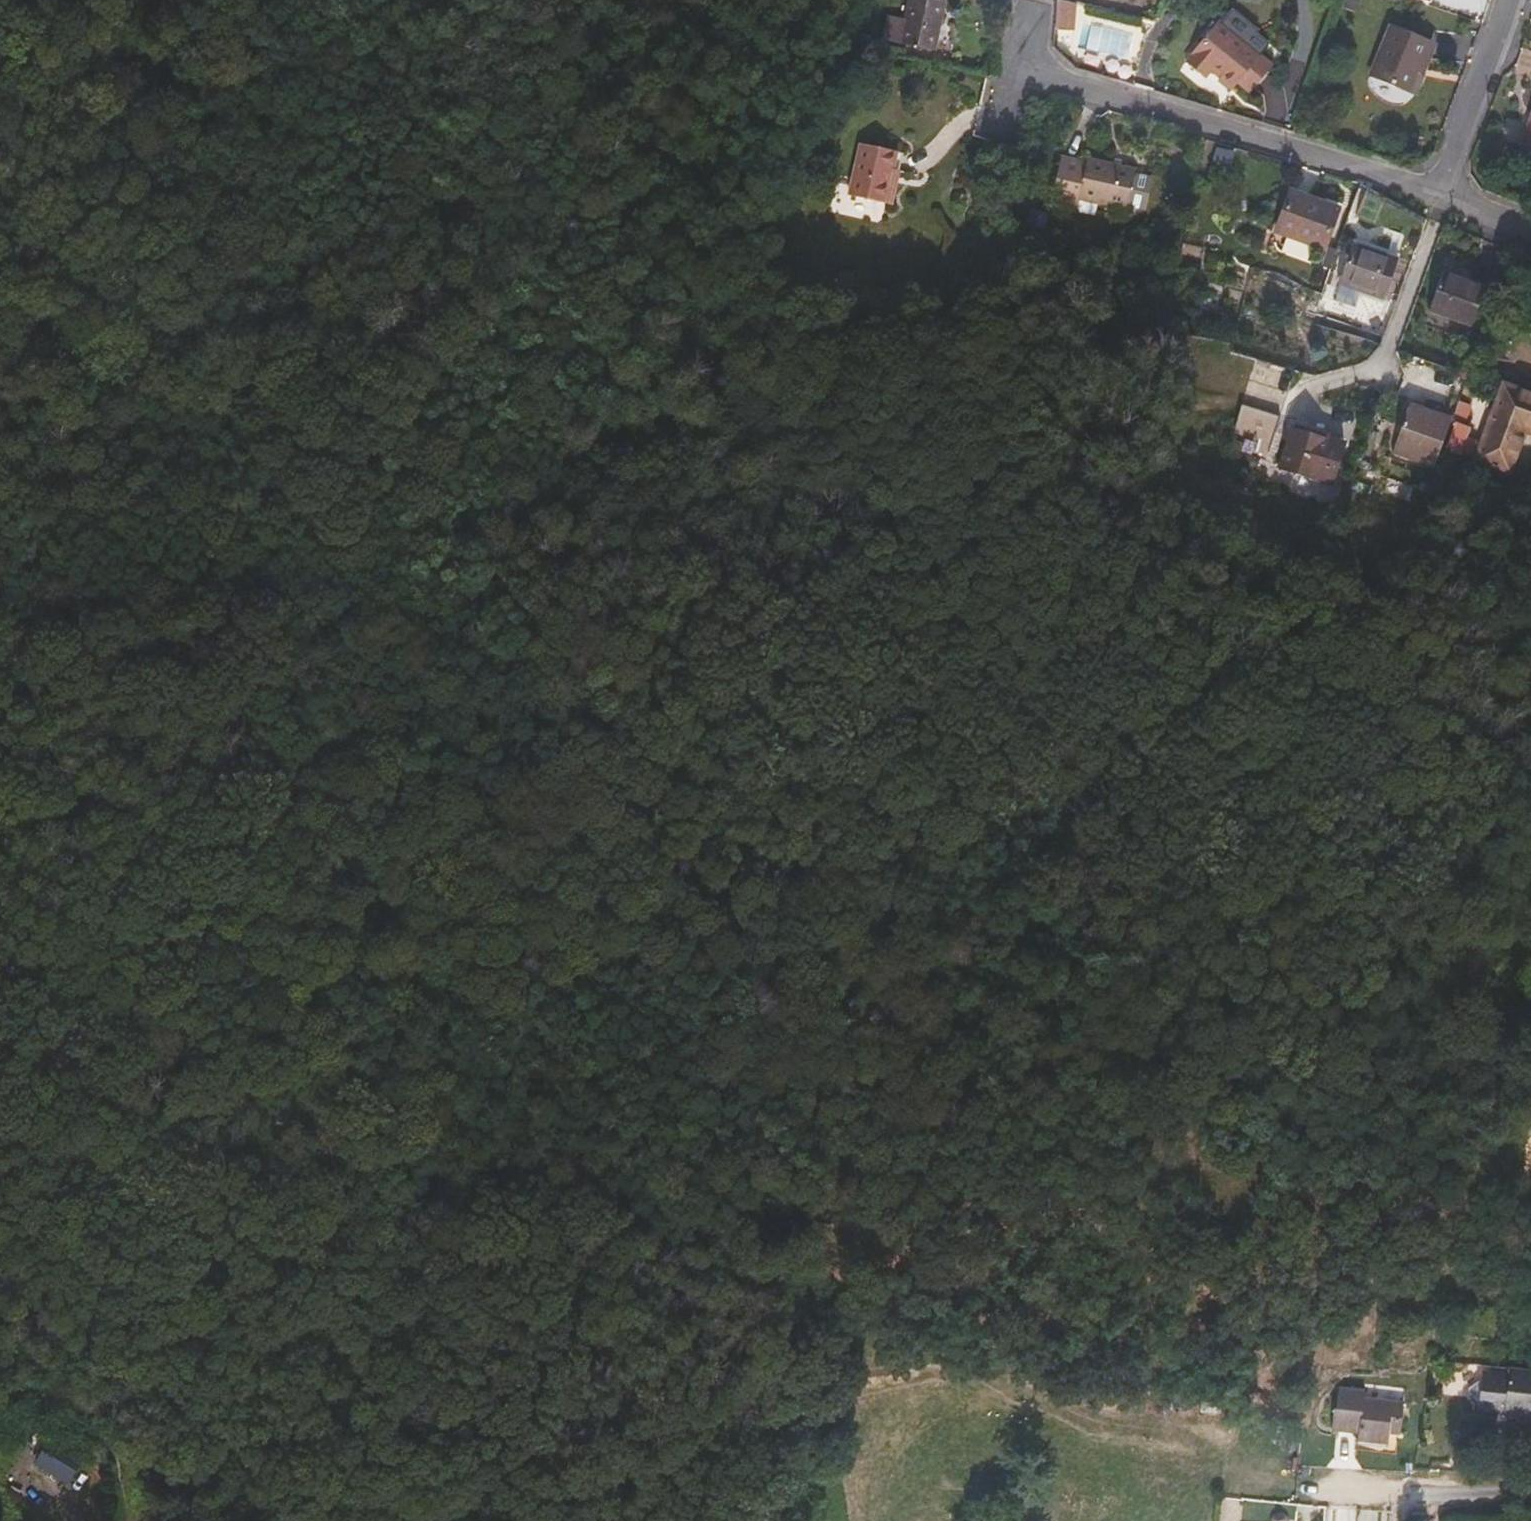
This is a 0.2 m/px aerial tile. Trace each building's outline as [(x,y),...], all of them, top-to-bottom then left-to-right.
[(917,0),(909,0),(900,42),(933,49),(942,5),(917,0)] [(1065,0),(1063,0),(1047,0),(1049,27),(1066,26),(1065,0)] [(1232,88),(1238,82),(1249,92),(1271,65),(1218,19),(1190,52),(1192,54),(1185,62),(1202,76),(1208,69),(1232,88)] [(1369,73),(1415,92),(1423,74),(1416,71),(1429,42),(1390,25),(1369,73)] [(1423,74),(1435,44),(1429,42),(1416,71),(1423,74)] [(1521,143),(1530,146),(1530,114),(1521,143)] [(854,178),(853,183),(851,193),(892,201),(895,180),(890,178),(893,154),(860,148),(854,178)] [(1094,202),(1126,209),(1136,166),(1088,157),(1087,162),(1062,157),(1052,200),(1078,206),(1079,198),(1094,202)] [(853,183),(854,178),(832,175),(832,179),(853,183)] [(1277,230),(1325,248),(1340,208),(1292,190),(1277,230)] [(1092,210),(1094,202),(1079,198),(1078,206),(1081,208),(1092,210)] [(1343,282),(1382,295),(1395,258),(1356,244),(1343,282)] [(1432,309),(1473,324),(1485,288),(1445,273),(1432,309)] [(1471,405),(1459,400),(1451,420),(1457,423),(1448,448),(1461,453),(1462,451),(1477,457),(1476,458),(1510,471),(1529,422),(1530,423),(1530,392),(1505,382),(1482,441),(1466,435),(1469,427),(1464,424),(1471,405)] [(1409,405),(1393,449),(1435,464),(1451,420),(1409,405)] [(1236,450),(1270,460),(1282,420),(1247,410),(1236,450)] [(1293,430),(1283,465),(1290,468),(1303,433),(1293,430)] [(1328,436),(1327,440),(1303,433),(1290,468),(1331,480),(1344,441),(1328,436)] [(1507,1367),(1506,1374),(1481,1372),(1480,1381),(1478,1381),(1468,1385),(1468,1390),(1478,1398),(1477,1406),(1503,1409),(1502,1411),(1530,1414),(1530,1369),(1507,1367)] [(1389,1435),(1399,1435),(1403,1403),(1362,1398),(1363,1390),(1338,1387),(1335,1409),(1331,1408),(1329,1429),(1358,1432),(1357,1439),(1388,1443),(1389,1435)] [(1223,1392),(1202,1390),(1200,1412),(1221,1414),(1223,1392)] [(71,1484),(86,1457),(49,1437),(35,1464),(71,1484)] [(760,1489),(761,1504),(772,1504),(771,1489),(760,1489)]
